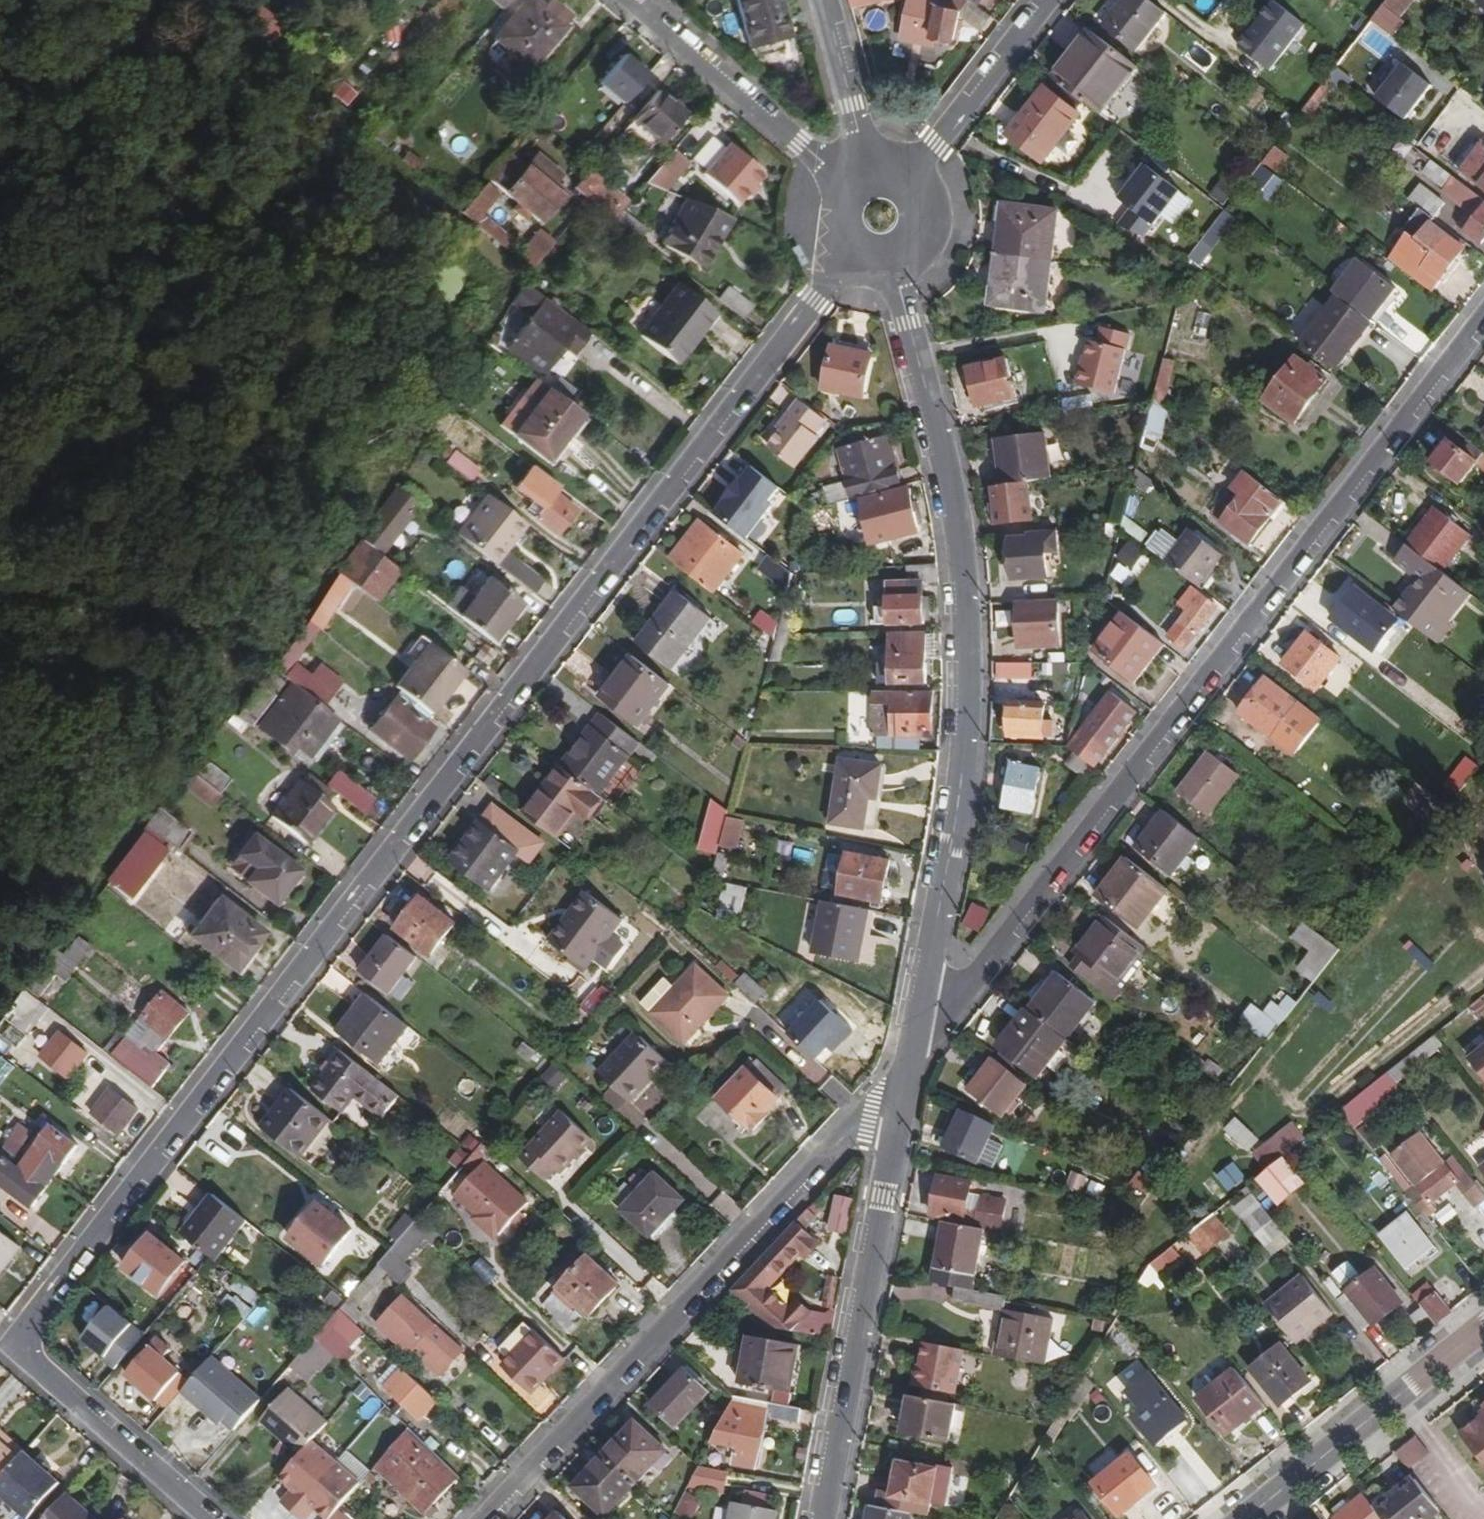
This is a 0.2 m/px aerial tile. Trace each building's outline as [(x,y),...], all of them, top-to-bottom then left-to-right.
[(510,0),(481,0),(497,12),(500,7),(504,7),(510,0)] [(543,8),(534,0),(528,0),(496,38),(530,67),(565,27),(562,25),(543,8)] [(543,8),(562,25),(571,14),(554,0),(550,0),(543,8)] [(778,0),(737,0),(749,45),(761,55),(791,48),(778,0)] [(905,22),(936,30),(933,40),(948,43),(955,39),(961,15),(962,9),(965,9),(971,0),(911,0),(905,22)] [(972,0),(971,0),(965,9),(962,9),(961,15),(982,30),(993,16),(972,0)] [(1149,0),(1128,0),(1107,27),(1138,50),(1166,13),(1149,0)] [(1380,9),(1396,21),(1412,0),(1388,0),(1380,9)] [(1270,70),(1306,25),(1274,1),(1239,47),(1270,70)] [(1380,9),(1373,20),(1392,35),(1400,25),(1396,21),(1380,9)] [(1392,35),(1373,20),(1354,46),(1327,80),(1343,92),(1370,57),(1373,60),(1392,35)] [(936,30),(905,22),(901,36),(932,44),(933,40),(936,30)] [(1139,67),(1091,31),(1055,79),(1102,114),(1139,67)] [(624,102),(649,74),(625,54),(601,82),(624,102)] [(1406,120),(1432,87),(1403,64),(1377,98),(1406,120)] [(1310,117),(1332,89),(1324,83),(1303,112),(1310,117)] [(1047,89),(1029,112),(1010,135),(1045,161),(1080,115),(1047,89)] [(658,90),(633,119),(661,144),(686,115),(658,90)] [(1010,135),(1029,112),(1025,109),(1004,137),(1008,139),(1010,135)] [(1479,141),(1458,168),(1483,187),(1483,144),(1479,141)] [(740,204),(765,175),(730,145),(705,174),(740,204)] [(1279,172),(1290,156),(1277,147),(1265,162),(1279,172)] [(673,149),(646,182),(666,191),(690,163),(673,149)] [(401,159),(416,172),(424,163),(408,150),(401,159)] [(512,152),(490,178),(541,222),(563,196),(549,183),(528,165),(512,152)] [(528,165),(549,183),(559,172),(538,153),(528,165)] [(1432,160),(1423,174),(1444,188),(1453,174),(1432,160)] [(1145,164),(1137,174),(1138,181),(1132,189),(1129,187),(1126,185),(1117,198),(1131,208),(1118,225),(1144,237),(1179,189),(1145,164)] [(574,187),(591,202),(615,219),(623,210),(628,203),(589,170),(574,187)] [(1137,174),(1129,187),(1132,189),(1138,181),(1137,174)] [(1453,176),(1448,183),(1453,187),(1447,195),(1468,213),(1459,224),(1465,228),(1465,233),(1481,245),(1483,241),(1483,200),(1453,176)] [(1298,188),(1282,177),(1273,189),(1287,201),(1298,188)] [(463,213),(473,221),(497,192),(486,183),(463,213)] [(1426,190),(1415,203),(1421,209),(1433,218),(1445,204),(1426,190)] [(711,255),(733,219),(687,200),(661,242),(695,263),(703,251),(711,255)] [(1005,205),(1002,223),(1011,223),(1013,206),(1005,205)] [(1002,223),(997,255),(1053,263),(1060,211),(1013,206),(1011,223),(1002,223)] [(1433,218),(1421,209),(1403,231),(1409,236),(1390,260),(1426,288),(1435,276),(1441,281),(1444,284),(1460,264),(1456,260),(1464,250),(1430,224),(1433,218)] [(623,210),(615,219),(621,225),(629,215),(623,210)] [(1226,210),(1211,230),(1220,237),(1235,217),(1226,210)] [(629,215),(621,225),(639,238),(647,229),(629,215)] [(479,226),(505,249),(512,240),(485,218),(479,226)] [(1468,245),(1433,218),(1430,224),(1464,250),(1468,245)] [(530,270),(556,242),(540,229),(515,256),(530,270)] [(703,268),(711,255),(703,251),(695,263),(703,268)] [(1053,263),(997,255),(993,287),(1001,288),(998,305),(1046,312),(1053,263)] [(1334,293),(1339,297),(1368,318),(1379,305),(1383,308),(1396,292),(1358,262),(1334,293)] [(1426,288),(1432,292),(1441,281),(1435,276),(1426,288)] [(525,283),(517,294),(532,305),(503,345),(542,374),(563,344),(570,349),(585,329),(525,283)] [(676,363),(715,312),(679,285),(640,336),(676,363)] [(719,299),(744,318),(754,306),(729,286),(719,299)] [(1001,288),(993,287),(990,304),(998,305),(1001,288)] [(1339,297),(1302,344),(1336,371),(1373,322),(1368,318),(1339,297)] [(1175,328),(1187,329),(1190,307),(1178,305),(1175,328)] [(1368,318),(1373,322),(1378,326),(1388,313),(1383,308),(1379,305),(1368,318)] [(1115,394),(1126,350),(1127,350),(1131,335),(1103,328),(1099,344),(1091,342),(1087,357),(1085,368),(1081,367),(1077,385),(1115,394)] [(493,333),(487,342),(494,348),(501,339),(493,333)] [(864,398),(873,357),(833,348),(825,389),(864,398)] [(1295,424),(1328,381),(1298,358),(1265,401),(1295,424)] [(1164,360),(1154,400),(1162,407),(1175,364),(1164,360)] [(1021,401),(1015,362),(974,368),(980,407),(1021,401)] [(583,414),(538,379),(501,426),(547,461),(560,443),(569,432),(583,414)] [(1162,407),(1154,400),(1146,432),(1159,440),(1167,410),(1162,407)] [(815,433),(824,421),(800,401),(788,416),(792,419),(770,448),(794,467),(818,436),(815,433)] [(588,419),(583,414),(569,432),(575,437),(588,419)] [(998,440),(1004,486),(1052,479),(1045,434),(998,440)] [(886,490),(900,486),(889,435),(854,444),(842,459),(847,480),(824,486),(829,505),(872,494),(886,490)] [(1467,438),(1459,448),(1450,441),(1430,467),(1438,474),(1442,469),(1460,484),(1475,464),(1483,471),(1483,452),(1467,438)] [(560,443),(547,461),(552,466),(567,448),(560,443)] [(446,464),(472,484),(481,469),(455,450),(446,464)] [(559,487),(532,466),(516,487),(534,501),(541,507),(534,515),(534,516),(556,534),(575,510),(554,493),(559,487)] [(778,487),(752,467),(741,481),(739,479),(724,499),(726,501),(715,514),(745,538),(772,505),(768,501),(778,487)] [(1284,501),(1247,472),(1234,489),(1244,496),(1223,523),(1250,545),(1284,501)] [(1000,490),(1001,500),(1002,507),(1004,524),(1039,519),(1034,485),(1000,490)] [(396,488),(380,512),(385,516),(365,543),(373,549),(380,540),(390,548),(413,518),(404,510),(412,500),(396,488)] [(1244,496),(1234,489),(1213,515),(1223,523),(1244,496)] [(887,496),(886,490),(872,494),(873,500),(864,502),(866,514),(861,515),(863,525),(870,524),(874,544),(918,534),(908,491),(887,496)] [(487,495),(457,534),(495,563),(532,592),(543,578),(505,549),(525,524),(487,495)] [(541,507),(534,501),(527,509),(534,515),(541,507)] [(1406,545),(1407,545),(1441,571),(1469,534),(1435,508),(1406,545)] [(701,523),(671,560),(714,593),(743,556),(701,523)] [(1162,533),(1150,548),(1198,585),(1210,571),(1208,569),(1219,554),(1192,532),(1179,547),(1162,533)] [(1051,581),(1049,535),(1034,535),(1034,541),(1014,541),(1016,581),(1051,581)] [(398,570),(388,562),(373,549),(365,543),(360,541),(337,574),(351,585),(374,601),(398,570)] [(1405,597),(1395,611),(1425,634),(1436,621),(1440,623),(1465,590),(1441,571),(1407,545),(1396,561),(1423,581),(1408,600),(1405,597)] [(1109,580),(1115,554),(1090,548),(1083,574),(1109,580)] [(792,575),(770,556),(760,569),(788,591),(792,575)] [(938,581),(938,565),(908,567),(909,584),(889,585),(890,609),(883,609),(884,627),(924,625),(923,605),(931,605),(931,596),(923,597),(922,582),(938,581)] [(337,574),(307,619),(319,628),(321,630),(351,585),(337,574)] [(444,605),(491,641),(523,602),(490,577),(472,601),(456,589),(444,605)] [(1185,649),(1217,607),(1192,588),(1180,604),(1188,611),(1169,636),(1185,649)] [(1372,651),(1395,620),(1355,588),(1331,619),(1372,651)] [(671,670),(711,619),(677,592),(637,643),(671,670)] [(1058,601),(1017,602),(1019,648),(1060,647),(1058,601)] [(797,610),(784,606),(778,627),(775,639),(790,638),(797,610)] [(761,614),(753,624),(775,639),(778,627),(761,614)] [(1157,639),(1123,614),(1094,651),(1138,685),(1156,660),(1147,652),(1157,639)] [(311,677),(292,663),(319,628),(307,619),(271,667),(283,675),(285,677),(292,683),(322,706),(343,680),(321,664),(311,677)] [(1425,634),(1435,642),(1445,627),(1440,623),(1436,621),(1425,634)] [(1316,689),(1343,653),(1329,642),(1324,646),(1306,633),(1283,664),(1316,689)] [(782,664),(790,638),(775,639),(769,663),(782,664)] [(927,661),(942,662),(941,639),(892,639),(892,648),(886,648),(886,687),(927,687),(927,661)] [(1156,660),(1166,647),(1157,639),(1147,652),(1156,660)] [(429,643),(396,687),(401,691),(430,713),(463,670),(429,643)] [(671,685),(634,657),(603,696),(640,725),(671,685)] [(1043,658),(1044,677),(1068,676),(1068,657),(1043,658)] [(1034,675),(1033,662),(999,663),(999,677),(1034,675)] [(271,667),(235,715),(249,727),(285,677),(283,675),(271,667)] [(1264,676),(1251,696),(1255,699),(1244,713),(1293,753),(1318,719),(1264,676)] [(310,755),(337,721),(291,686),(259,729),(291,753),(297,746),(310,755)] [(395,699),(370,731),(408,759),(432,728),(424,722),(431,713),(430,713),(401,691),(395,699)] [(877,705),(878,737),(922,737),(932,737),(932,696),(896,695),(896,692),(849,693),(849,699),(872,699),(873,705),(877,705)] [(1094,766),(1136,713),(1112,694),(1070,748),(1094,766)] [(1255,699),(1251,696),(1239,710),(1244,713),(1255,699)] [(1046,720),(1046,705),(1011,704),(1009,735),(1055,737),(1056,720),(1046,720)] [(573,751),(562,767),(599,795),(630,755),(640,743),(602,714),(580,742),(584,747),(578,755),(573,751)] [(344,725),(337,721),(310,755),(316,761),(344,725)] [(1483,744),(1483,734),(1481,732),(1475,739),(1483,745),(1483,744)] [(878,737),(877,749),(922,751),(922,737),(878,737)] [(580,742),(573,751),(578,755),(584,747),(580,742)] [(304,763),(310,755),(297,746),(291,753),(304,763)] [(1436,795),(1448,803),(1483,757),(1483,755),(1473,746),(1436,795)] [(1090,782),(1097,770),(1076,753),(1067,764),(1090,782)] [(198,755),(187,769),(193,773),(204,760),(198,755)] [(1199,824),(1235,777),(1207,755),(1171,803),(1199,824)] [(193,773),(220,794),(230,780),(204,760),(193,773)] [(873,831),(883,769),(842,762),(832,825),(873,831)] [(1032,814),(1041,770),(1007,762),(1004,775),(1011,776),(1004,807),(1032,814)] [(599,795),(562,767),(525,814),(557,838),(577,812),(587,819),(603,798),(599,795)] [(327,786),(365,815),(378,800),(339,770),(327,786)] [(210,807),(220,794),(193,773),(183,787),(210,807)] [(327,800),(330,794),(314,782),(309,787),(299,779),(270,817),(304,842),(332,804),(327,800)] [(1429,820),(1441,803),(1416,784),(1403,801),(1429,820)] [(718,854),(729,812),(716,802),(702,850),(718,854)] [(530,862),(544,844),(494,806),(456,857),(476,872),(473,877),(490,888),(518,852),(530,862)] [(158,809),(146,826),(148,828),(171,845),(177,850),(190,835),(158,809)] [(1199,838),(1165,812),(1162,816),(1156,822),(1138,848),(1171,874),(1199,838)] [(1156,822),(1162,816),(1158,812),(1152,819),(1156,822)] [(171,845),(148,828),(107,882),(112,887),(151,838),(167,850),(171,845)] [(1024,856),(1034,838),(1019,830),(1010,848),(1024,856)] [(273,903),(298,871),(247,833),(227,859),(228,869),(246,882),(273,903)] [(151,838),(112,887),(128,899),(167,850),(151,838)] [(883,903),(891,862),(850,854),(842,895),(883,903)] [(1167,889),(1128,859),(1100,896),(1139,927),(1167,889)] [(725,889),(720,910),(718,919),(728,924),(739,924),(747,893),(725,889)] [(587,891),(570,912),(575,917),(554,943),(584,967),(622,918),(587,891)] [(431,955),(456,924),(416,894),(395,923),(399,927),(397,929),(431,955)] [(189,935),(234,969),(250,948),(263,932),(218,897),(189,935)] [(815,943),(817,902),(805,901),(802,942),(815,943)] [(867,911),(825,902),(818,945),(860,953),(867,911)] [(980,932),(989,912),(976,907),(966,927),(980,932)] [(575,917),(570,912),(549,940),(554,943),(575,917)] [(1079,958),(1071,968),(1103,992),(1111,981),(1122,990),(1144,963),(1137,958),(1144,948),(1104,918),(1075,955),(1079,958)] [(1301,971),(1315,982),(1339,951),(1307,926),(1296,939),(1315,953),(1301,971)] [(417,958),(389,936),(360,973),(398,1002),(412,985),(402,977),(417,958)] [(82,938),(59,968),(71,978),(94,947),(82,938)] [(250,948),(234,969),(241,974),(256,952),(250,948)] [(49,960),(26,989),(38,998),(59,968),(49,960)] [(722,960),(716,967),(736,985),(742,979),(722,960)] [(686,1044),(731,998),(698,967),(679,986),(671,978),(645,1006),(686,1044)] [(1059,974),(1031,1012),(1067,1040),(1095,1003),(1059,974)] [(742,979),(736,985),(756,1004),(766,994),(746,975),(742,979)] [(38,998),(26,989),(8,1016),(30,1033),(49,1007),(38,998)] [(597,990),(582,1007),(594,1016),(609,1000),(597,990)] [(105,1050),(153,1087),(171,1064),(157,1053),(187,1013),(161,992),(142,1017),(158,1031),(143,1051),(126,1038),(124,1038),(118,1034),(105,1050)] [(409,1028),(364,994),(336,1032),(380,1065),(409,1028)] [(1246,1026),(1268,1043),(1298,1005),(1291,1000),(1284,1009),(1279,1006),(1268,1020),(1257,1012),(1246,1026)] [(817,1060),(828,1048),(833,1053),(853,1031),(820,1001),(789,1035),(817,1060)] [(594,1016),(582,1007),(574,1017),(585,1027),(594,1016)] [(1031,1012),(1028,1009),(1000,1047),(1038,1076),(1048,1065),(1056,1053),(1067,1061),(1077,1047),(1067,1040),(1031,1012)] [(68,1076),(87,1051),(62,1032),(43,1056),(68,1076)] [(650,1076),(665,1059),(638,1033),(601,1074),(625,1096),(647,1073),(650,1076)] [(1421,1064),(1442,1046),(1434,1036),(1412,1053),(1421,1064)] [(1469,1059),(1483,1079),(1483,1047),(1469,1059)] [(400,1096),(343,1052),(313,1090),(344,1113),(356,1098),(360,1093),(387,1114),(400,1096)] [(1056,1053),(1048,1065),(1058,1073),(1067,1061),(1056,1053)] [(1396,1085),(1421,1064),(1412,1053),(1387,1073),(1396,1085)] [(1027,1084),(994,1059),(971,1093),(1004,1116),(1027,1084)] [(564,1072),(554,1062),(546,1072),(556,1081),(564,1072)] [(757,1063),(749,1072),(782,1103),(790,1094),(757,1063)] [(782,1103),(749,1072),(720,1101),(728,1110),(725,1112),(735,1122),(740,1117),(754,1132),(782,1103)] [(1387,1073),(1367,1090),(1376,1101),(1396,1085),(1387,1073)] [(1396,1085),(1376,1101),(1380,1107),(1400,1090),(1396,1085)] [(118,1135),(136,1111),(110,1089),(92,1114),(118,1135)] [(330,1120),(291,1090),(274,1112),(278,1116),(265,1131),(301,1158),(330,1120)] [(360,1093),(356,1098),(383,1119),(387,1114),(360,1093)] [(278,1116),(274,1112),(261,1128),(265,1131),(278,1116)] [(560,1172),(575,1157),(583,1148),(592,1138),(563,1112),(522,1157),(546,1180),(557,1169),(560,1172)] [(998,1127),(964,1112),(947,1150),(980,1165),(981,1163),(995,1169),(1005,1146),(991,1139),(998,1127)] [(1238,1117),(1226,1129),(1249,1151),(1261,1139),(1238,1117)] [(1,1147),(0,1148),(0,1182),(29,1205),(76,1145),(50,1125),(33,1147),(24,1141),(32,1130),(20,1120),(15,1126),(16,1128),(13,1132),(17,1136),(4,1151),(1,1147)] [(1267,1170),(1294,1149),(1306,1139),(1294,1124),(1255,1155),(1267,1170)] [(13,1132),(1,1147),(4,1151),(17,1136),(13,1132)] [(1483,1202),(1483,1195),(1471,1179),(1454,1158),(1444,1166),(1420,1137),(1393,1159),(1416,1187),(1407,1195),(1422,1213),(1431,1206),(1456,1185),(1475,1209),(1483,1202)] [(1295,1151),(1301,1159),(1319,1146),(1312,1138),(1295,1151)] [(583,1148),(575,1157),(578,1161),(587,1151),(583,1148)] [(1283,1160),(1260,1179),(1278,1202),(1301,1183),(1283,1160)] [(485,1163),(455,1195),(477,1215),(473,1218),(496,1239),(528,1203),(485,1163)] [(1481,1172),(1471,1179),(1483,1195),(1483,1175),(1481,1172)] [(651,1237),(685,1201),(657,1174),(623,1211),(651,1237)] [(188,1212),(177,1225),(183,1230),(210,1196),(183,1175),(167,1195),(188,1212)] [(970,1195),(972,1183),(940,1177),(932,1219),(1000,1231),(1006,1201),(970,1195)] [(1156,1193),(1156,1177),(1133,1177),(1133,1193),(1156,1193)] [(183,1235),(213,1258),(216,1260),(247,1220),(214,1195),(183,1235)] [(834,1195),(830,1232),(850,1234),(854,1197),(834,1195)] [(325,1265),(352,1230),(318,1203),(290,1239),(325,1265)] [(1139,1210),(1120,1206),(1118,1218),(1113,1217),(1108,1239),(1117,1239),(1139,1210)] [(1422,1213),(1428,1220),(1437,1213),(1431,1206),(1422,1213)] [(1267,1244),(1281,1232),(1262,1208),(1244,1222),(1259,1240),(1263,1239),(1267,1244)] [(807,1210),(732,1290),(751,1305),(749,1307),(769,1326),(814,1335),(832,1338),(834,1327),(824,1325),(799,1302),(791,1310),(769,1289),(800,1255),(806,1260),(820,1245),(803,1231),(815,1218),(807,1210)] [(1434,1247),(1408,1214),(1381,1236),(1406,1269),(1434,1247)] [(1200,1225),(1216,1245),(1228,1235),(1211,1216),(1200,1225)] [(417,1220),(393,1247),(378,1265),(387,1274),(399,1284),(413,1269),(404,1262),(429,1232),(417,1220)] [(945,1222),(935,1283),(957,1288),(974,1291),(984,1230),(945,1222)] [(1200,1225),(1187,1235),(1204,1255),(1216,1245),(1200,1225)] [(20,1248),(0,1232),(0,1274),(20,1248)] [(159,1295),(185,1262),(151,1235),(125,1268),(159,1295)] [(1172,1279),(1184,1284),(1195,1261),(1163,1246),(1144,1284),(1164,1294),(1172,1279)] [(590,1314),(618,1284),(588,1257),(543,1304),(570,1330),(582,1317),(571,1306),(575,1301),(590,1314)] [(1375,1326),(1401,1305),(1375,1272),(1363,1282),(1348,1263),(1333,1276),(1353,1301),(1345,1308),(1364,1331),(1373,1324),(1375,1326)] [(387,1274),(378,1265),(348,1299),(339,1310),(355,1324),(364,1315),(357,1308),(387,1274)] [(1266,1307),(1296,1344),(1332,1314),(1303,1277),(1266,1307)] [(837,1310),(843,1280),(830,1278),(824,1307),(837,1310)] [(974,1291),(957,1288),(954,1301),(998,1310),(999,1303),(1000,1296),(974,1291)] [(1452,1314),(1451,1313),(1436,1294),(1422,1305),(1437,1323),(1438,1324),(1452,1314)] [(462,1352),(404,1298),(379,1324),(401,1344),(414,1350),(441,1375),(462,1352)] [(998,1310),(1003,1311),(1035,1316),(1035,1310),(999,1303),(998,1310)] [(112,1305),(84,1337),(107,1356),(104,1359),(116,1369),(146,1335),(112,1305)] [(355,1324),(339,1310),(316,1337),(331,1354),(338,1359),(347,1349),(342,1345),(359,1327),(355,1324)] [(1003,1311),(994,1356),(1045,1367),(1054,1320),(1035,1316),(1003,1311)] [(566,1358),(526,1322),(501,1350),(507,1357),(508,1356),(513,1359),(505,1367),(531,1392),(553,1369),(554,1370),(566,1358)] [(331,1354),(316,1337),(291,1367),(308,1381),(331,1354)] [(742,1385),(791,1395),(798,1362),(795,1361),(798,1346),(752,1337),(748,1354),(739,1352),(736,1367),(746,1368),(742,1385)] [(127,1375),(158,1402),(183,1374),(164,1359),(172,1351),(159,1339),(127,1375)] [(964,1351),(925,1343),(917,1387),(926,1389),(945,1392),(956,1394),(964,1351)] [(1251,1369),(1280,1406),(1294,1397),(1311,1384),(1280,1346),(1251,1369)] [(183,1392),(221,1425),(224,1422),(235,1432),(261,1401),(212,1358),(183,1392)] [(676,1428),(708,1393),(685,1370),(652,1405),(676,1428)] [(1266,1407),(1236,1370),(1199,1399),(1229,1437),(1266,1407)] [(415,1419),(434,1398),(406,1372),(387,1393),(401,1406),(407,1411),(415,1419)] [(1134,1418),(1152,1438),(1158,1444),(1168,1434),(1185,1420),(1163,1394),(1149,1377),(1146,1379),(1129,1393),(1144,1409),(1134,1418)] [(290,1444),(301,1454),(313,1441),(328,1424),(288,1389),(262,1419),(283,1438),(290,1444)] [(926,1389),(925,1399),(943,1403),(945,1392),(926,1389)] [(735,1397),(711,1445),(727,1448),(727,1454),(735,1455),(734,1463),(757,1467),(766,1413),(774,1415),(774,1419),(800,1424),(803,1409),(735,1397)] [(925,1399),(913,1397),(906,1433),(949,1442),(956,1405),(943,1403),(925,1399)] [(1294,1397),(1280,1406),(1285,1412),(1298,1402),(1294,1397)] [(1068,1402),(1063,1411),(1069,1416),(1076,1409),(1068,1402)] [(401,1406),(394,1414),(401,1420),(407,1411),(401,1406)] [(1463,1437),(1483,1464),(1483,1420),(1463,1437)] [(635,1424),(606,1456),(635,1484),(664,1453),(635,1424)] [(425,1515),(460,1476),(410,1428),(375,1467),(425,1515)] [(21,1459),(27,1453),(0,1431),(0,1441),(21,1459)] [(1414,1433),(1393,1449),(1405,1465),(1426,1449),(1414,1433)] [(282,1453),(290,1444),(283,1438),(276,1447),(282,1453)] [(21,1459),(0,1441),(0,1484),(21,1459)] [(313,1441),(301,1454),(280,1479),(292,1489),(280,1502),(300,1518),(307,1518),(315,1509),(327,1518),(330,1518),(338,1510),(361,1483),(313,1441)] [(0,1484),(0,1494),(29,1518),(32,1518),(62,1485),(49,1474),(38,1464),(27,1453),(21,1459),(0,1484)] [(1431,1453),(1411,1470),(1434,1496),(1453,1479),(1431,1453)] [(635,1484),(606,1456),(576,1488),(605,1517),(635,1484)] [(1157,1488),(1131,1456),(1095,1484),(1121,1517),(1157,1488)] [(38,1464),(49,1474),(54,1470),(43,1459),(38,1464)] [(931,1505),(946,1509),(953,1476),(900,1464),(896,1481),(898,1482),(895,1494),(882,1491),(878,1507),(913,1515),(928,1518),(931,1505)] [(724,1493),(728,1473),(699,1468),(690,1486),(724,1493)] [(1416,1480),(1403,1491),(1395,1483),(1371,1503),(1383,1518),(1426,1518),(1439,1508),(1416,1480)] [(73,1490),(68,1495),(83,1508),(87,1502),(73,1490)] [(766,1506),(767,1494),(745,1491),(744,1503),(766,1506)] [(87,1502),(83,1508),(68,1495),(48,1518),(107,1518),(87,1502)] [(518,1518),(551,1518),(558,1512),(540,1495),(518,1518)] [(1365,1496),(1336,1518),(1383,1518),(1371,1503),(1365,1496)] [(702,1505),(688,1498),(680,1514),(689,1518),(694,1518),(702,1505)] [(777,1514),(736,1506),(734,1518),(776,1518),(777,1514)] [(871,1506),(869,1518),(912,1518),(913,1515),(878,1507),(871,1506)] [(338,1510),(330,1518),(349,1518),(338,1510)]
